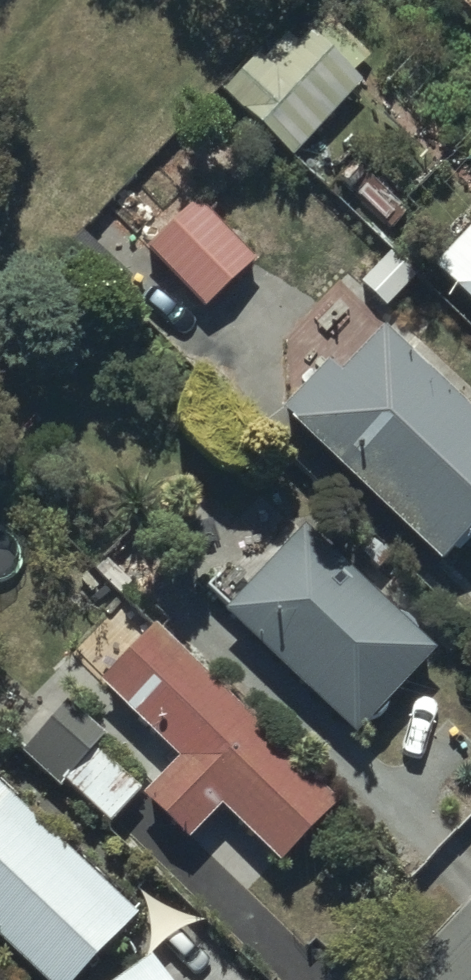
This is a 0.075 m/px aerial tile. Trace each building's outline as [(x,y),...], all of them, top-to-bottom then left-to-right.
[(470,24),(470,0),(446,0),(470,24)] [(366,56),(328,16),(266,75),(251,59),(214,95),(265,149),(366,56)] [(192,204),(142,249),(148,255),(126,274),(158,311),(179,293),(195,311),(247,266),(192,204)] [(419,272),(470,320),(470,217),(419,272)] [(322,360),(273,409),(434,562),(470,522),(470,415),(379,327),(334,372),(322,360)] [(263,559),(216,609),(210,616),(342,738),(428,650),(298,524),(263,559)] [(122,651),(89,685),(166,762),(129,800),(176,845),(209,810),(268,868),(329,808),(126,608),(103,632),(122,651)] [(50,789),(53,781),(99,826),(132,792),(87,748),(96,739),(60,706),(14,755),(50,789)] [(27,979),(67,979),(125,920),(0,800),(0,954),(27,979)] [(114,979),(169,979),(152,954),(114,979)]
